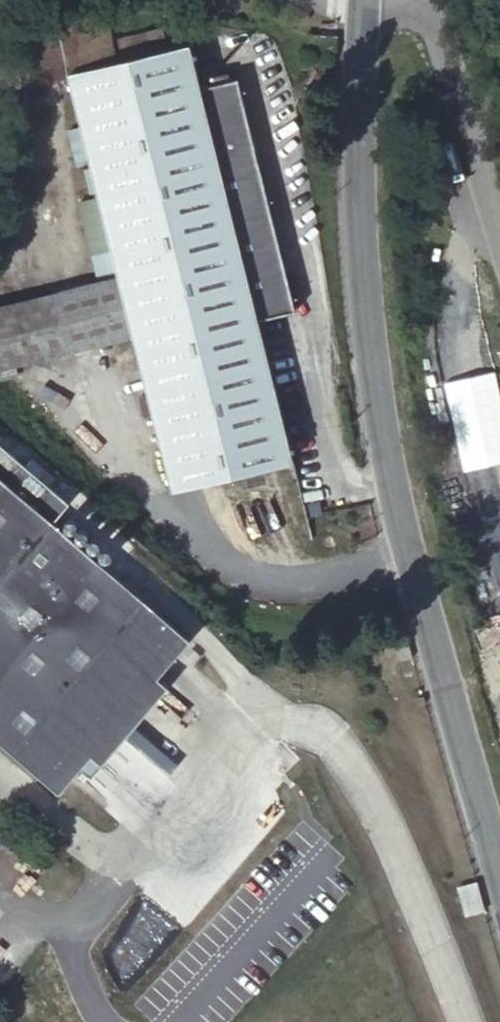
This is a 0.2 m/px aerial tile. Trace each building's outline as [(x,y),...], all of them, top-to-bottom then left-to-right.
[(160,28),(110,40),(105,20),(28,39),(38,81),(66,74),(166,49),(160,28)] [(66,74),(117,276),(0,305),(0,371),(132,338),(171,492),(293,461),(258,320),(295,311),(237,79),(200,89),(189,44),(166,49),(66,74)] [(15,367),(0,371),(0,382),(18,378),(15,367)] [(57,793),(188,640),(51,522),(67,504),(46,486),(24,467),(0,447),(0,743),(57,793)] [(53,479),(30,460),(24,467),(46,486),(53,479)] [(483,910),(475,884),(457,889),(465,915),(483,910)]
